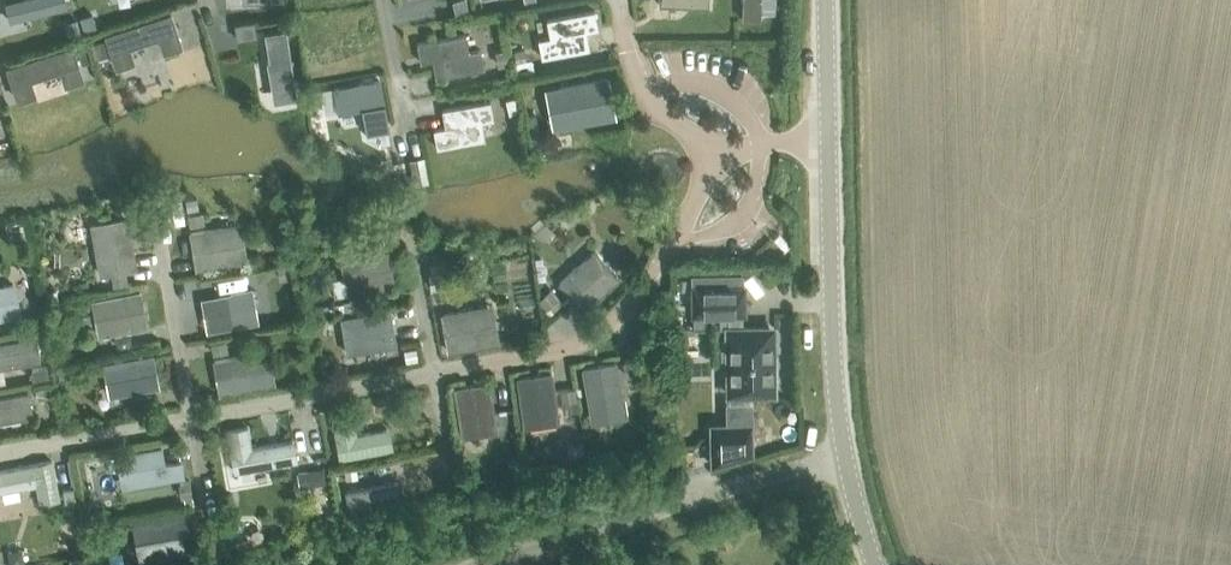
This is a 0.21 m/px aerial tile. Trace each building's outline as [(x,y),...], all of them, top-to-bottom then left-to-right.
[(6,2),(11,20),(29,16),(29,15),(48,10),(48,11),(67,6),(66,0),(12,0),(6,2)] [(453,1),(457,16),(469,13),(466,0),(456,0),(453,1)] [(743,15),(761,16),(761,0),(743,0),(743,15)] [(551,37),(539,39),(542,57),(554,55),(590,48),(586,30),(598,28),(595,10),(560,17),(547,19),(551,37)] [(108,33),(119,66),(135,61),(131,48),(159,39),(163,52),(180,47),(169,13),(108,33)] [(93,14),(81,17),(85,31),(97,28),(93,14)] [(77,19),(65,23),(69,36),(81,33),(77,19)] [(251,23),(231,27),(234,41),(254,38),(251,23)] [(282,31),(260,35),(265,63),(271,101),(293,98),(282,31)] [(418,43),(421,61),(433,59),(437,77),(484,68),(481,50),(469,52),(465,34),(418,43)] [(103,38),(91,42),(95,57),(107,53),(103,38)] [(91,42),(78,46),(82,61),(95,57),(91,42)] [(60,71),(65,85),(81,80),(70,47),(9,66),(20,100),(37,94),(32,80),(60,71)] [(523,48),(514,50),(516,62),(526,60),(523,48)] [(506,50),(495,52),(498,66),(509,64),(506,50)] [(552,108),(555,126),(602,116),(599,99),(611,96),(607,79),(560,88),(563,106),(552,108)] [(380,80),(334,88),(339,110),(362,105),(367,131),(368,138),(382,145),(392,143),(389,127),(380,80)] [(516,96),(507,98),(509,112),(519,110),(516,96)] [(434,129),(438,147),(485,138),(482,120),(493,118),(490,101),(443,109),(446,127),(434,129)] [(536,115),(527,116),(533,145),(542,143),(536,115)] [(424,158),(409,160),(413,184),(428,182),(424,158)] [(197,197),(186,199),(188,210),(199,208),(197,197)] [(203,211),(188,213),(190,223),(204,220),(203,211)] [(93,234),(94,236),(101,274),(136,267),(127,220),(103,224),(101,223),(93,224),(92,226),(93,234)] [(230,226),(191,232),(197,268),(245,260),(241,234),(242,232),(241,224),(239,223),(231,224),(230,226)] [(343,270),(345,276),(348,293),(395,285),(388,250),(367,254),(359,246),(347,248),(342,258),(342,265),(343,270)] [(559,283),(583,309),(619,277),(596,250),(559,283)] [(291,262),(276,264),(279,278),(293,276),(291,262)] [(444,269),(429,272),(432,287),(447,285),(444,269)] [(126,271),(112,274),(113,283),(128,281),(126,271)] [(728,360),(728,370),(728,393),(774,393),(774,367),(773,367),(773,366),(773,365),(772,365),(771,365),(771,364),(770,364),(769,326),(741,327),(741,312),(744,312),(744,285),(743,285),(742,285),(742,276),(742,274),(693,275),(693,286),(693,313),(729,313),(729,327),(727,327),(727,338),(722,338),(722,360),(728,360)] [(0,284),(0,318),(19,314),(16,298),(11,299),(8,283),(0,284)] [(56,288),(44,290),(46,301),(58,299),(56,288)] [(203,299),(208,329),(250,322),(247,305),(250,304),(247,288),(231,291),(232,294),(203,299)] [(552,290),(541,299),(548,307),(552,312),(563,302),(552,290)] [(98,332),(102,335),(111,333),(112,331),(147,324),(140,292),(94,301),(98,322),(97,324),(98,332)] [(480,308),(443,314),(449,350),(497,341),(492,316),(494,313),(492,306),(490,304),(482,306),(480,308)] [(396,344),(390,309),(342,318),(348,352),(396,344)] [(321,320),(310,322),(312,333),(323,330),(321,320)] [(130,333),(115,335),(118,350),(132,347),(130,333)] [(40,359),(36,336),(0,343),(0,367),(40,359)] [(225,339),(211,342),(213,351),(227,349),(225,339)] [(416,347),(404,349),(406,360),(418,358),(416,347)] [(214,361),(220,393),(267,384),(264,365),(267,365),(263,349),(247,352),(248,355),(214,361)] [(105,364),(111,394),(159,386),(153,355),(105,364)] [(635,359),(625,361),(627,375),(637,374),(635,359)] [(627,412),(625,397),(622,397),(616,363),(584,368),(592,414),(611,411),(611,415),(627,412)] [(67,365),(58,367),(60,381),(70,379),(67,365)] [(47,366),(33,369),(34,378),(49,376),(47,366)] [(519,378),(525,425),(546,422),(548,423),(556,422),(559,418),(558,410),(556,408),(551,373),(519,378)] [(497,428),(496,421),(496,419),(494,418),(488,383),(456,388),(464,434),(484,431),(486,433),(494,431),(497,428)] [(51,385),(36,388),(38,398),(52,395),(51,385)] [(576,387),(561,389),(562,399),(577,397),(576,387)] [(419,390),(405,392),(407,402),(421,399),(419,390)] [(33,415),(29,392),(0,397),(0,421),(33,415)] [(153,393),(138,396),(140,406),(155,404),(153,393)] [(332,415),(340,458),(391,449),(391,442),(390,435),(388,428),(357,434),(352,411),(332,415)] [(719,424),(711,432),(712,464),(751,453),(751,423),(719,424)] [(252,448),(248,427),(228,430),(236,471),(297,460),(293,440),(252,448)] [(582,440),(568,442),(570,456),(584,454),(582,440)] [(117,454),(120,471),(124,470),(127,486),(184,476),(181,459),(165,462),(162,446),(117,454)] [(520,457),(506,459),(507,469),(521,467),(520,457)] [(53,460),(0,471),(0,492),(36,484),(40,502),(60,498),(53,460)] [(307,471),(298,473),(301,487),(310,485),(307,471)] [(190,480),(181,482),(183,496),(193,494),(190,480)] [(402,500),(399,481),(346,491),(350,510),(402,500)] [(74,487),(64,489),(67,503),(76,502),(74,487)] [(140,540),(143,556),(197,546),(194,529),(182,531),(179,515),(134,523),(137,541),(140,540)] [(221,525),(207,528),(208,538),(223,535),(221,525)] [(250,537),(234,542),(237,554),(254,549),(250,537)] [(8,552),(10,564),(24,564),(22,550),(8,552)]
